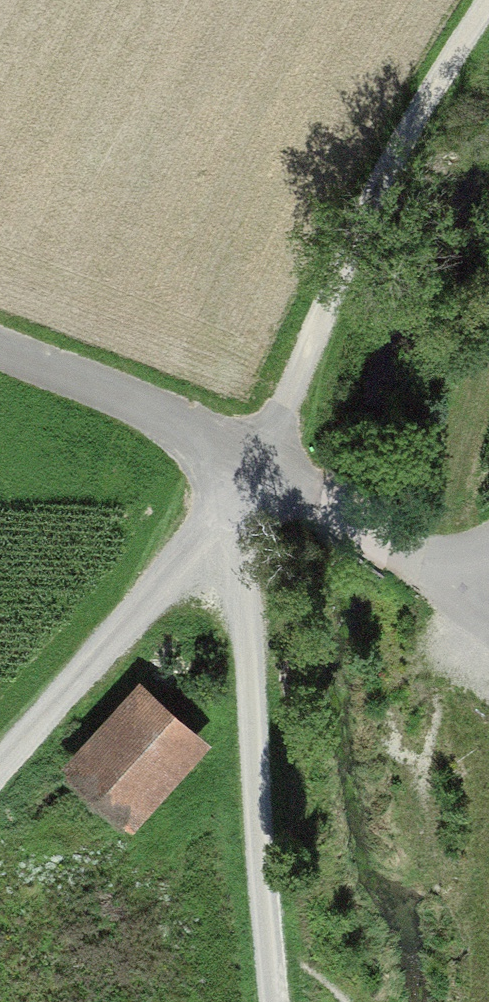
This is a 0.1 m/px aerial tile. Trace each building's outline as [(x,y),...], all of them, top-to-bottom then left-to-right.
[(139,685),(61,771),(133,836),(211,750),(139,685)]
